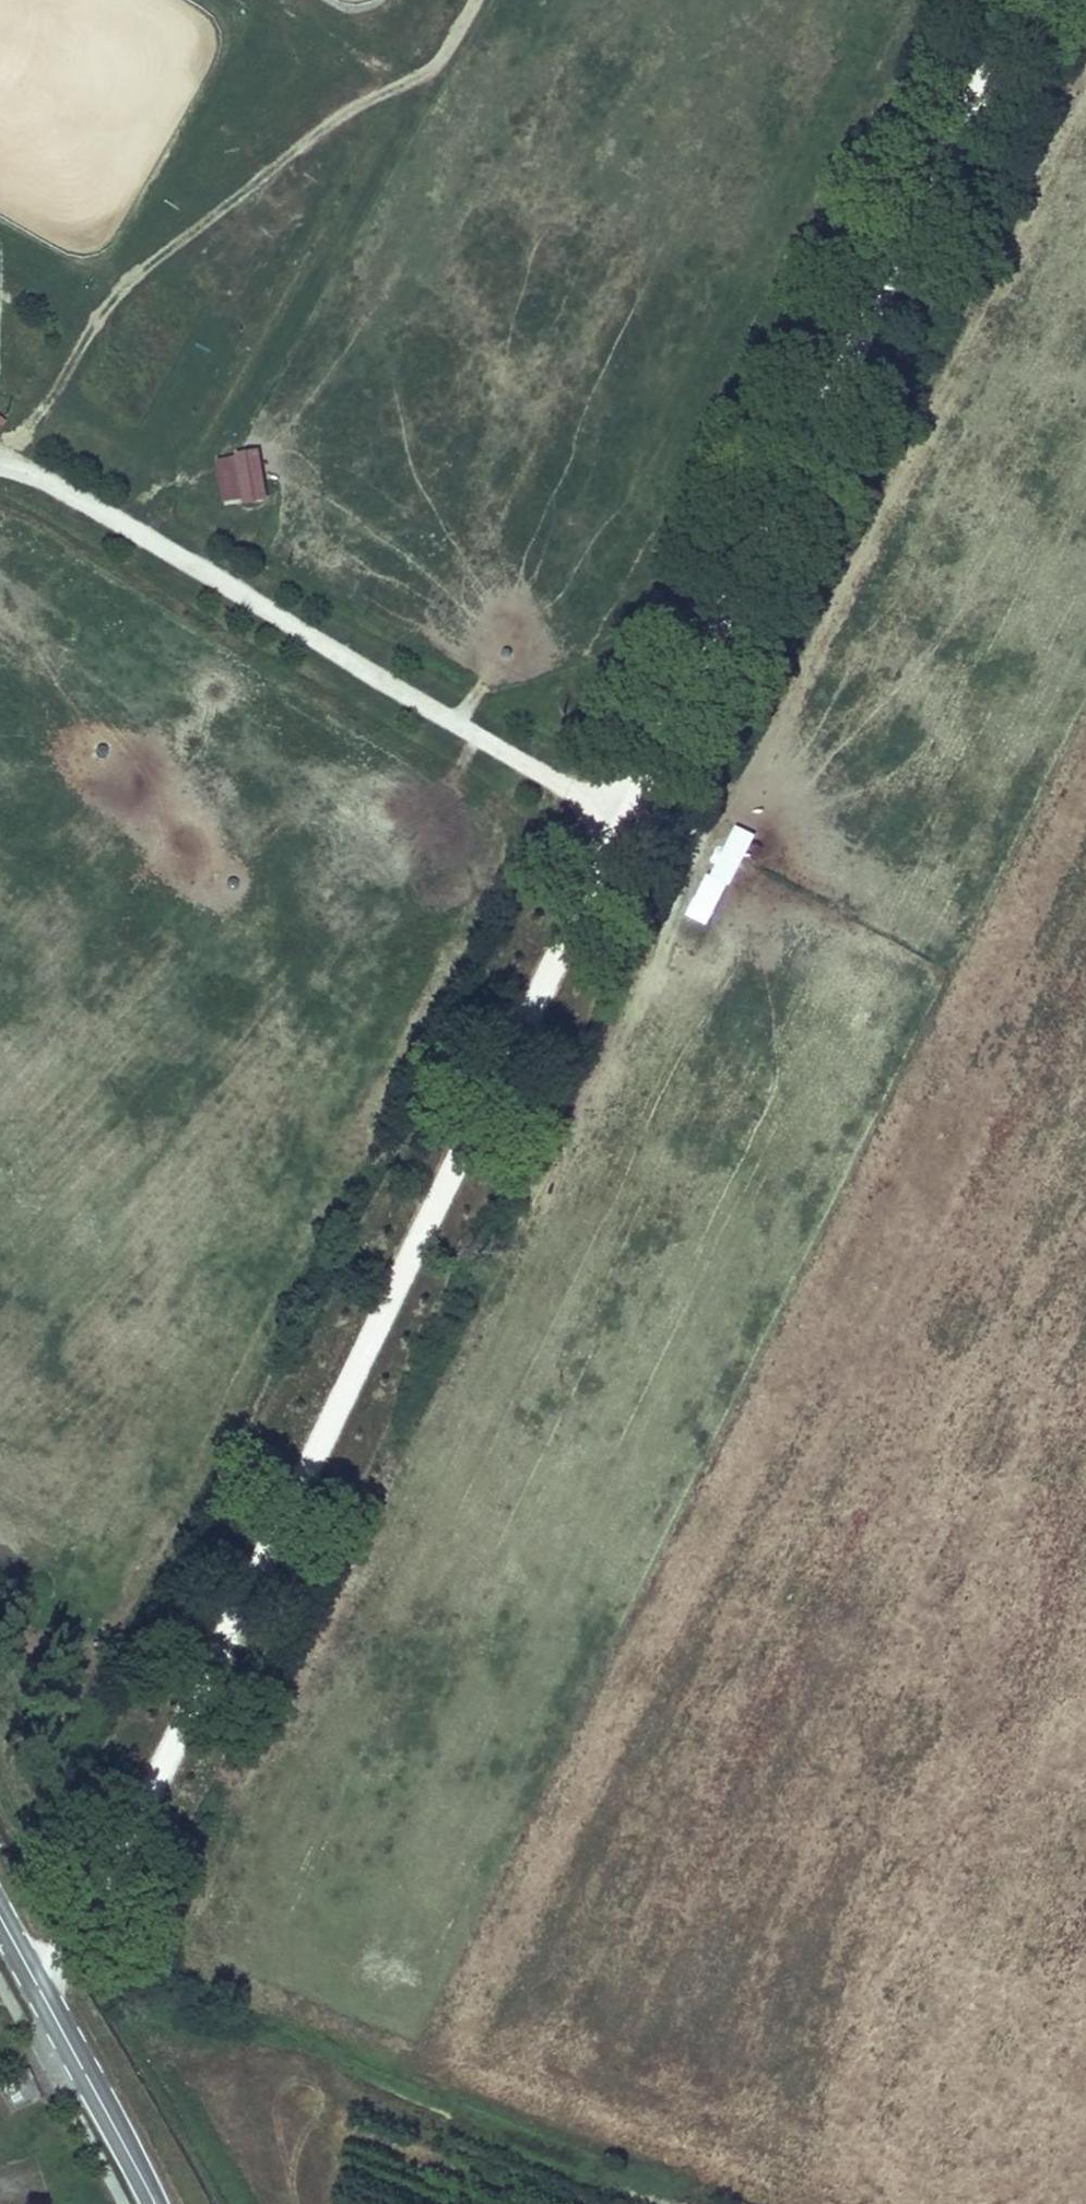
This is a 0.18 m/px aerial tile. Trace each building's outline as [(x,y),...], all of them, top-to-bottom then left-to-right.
[(262,450),(217,453),(222,503),(266,499),(262,450)] [(731,821),(690,915),(713,924),(754,830),(731,821)]
